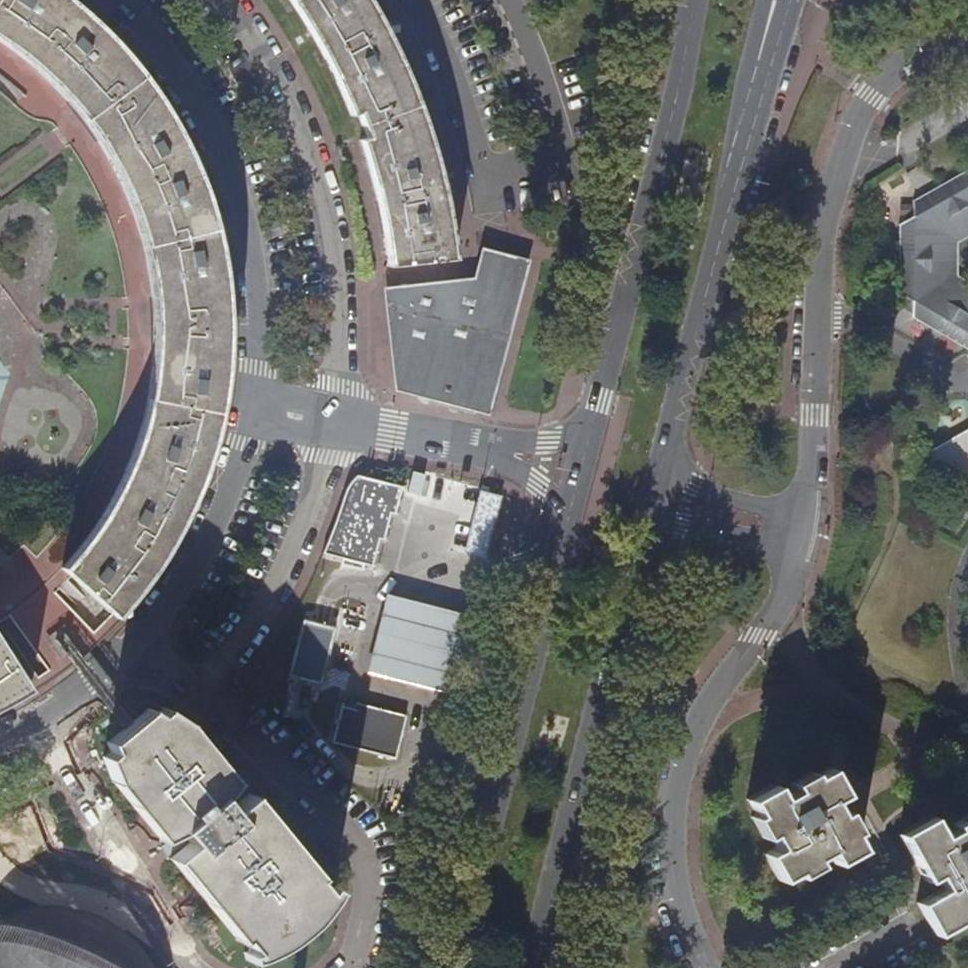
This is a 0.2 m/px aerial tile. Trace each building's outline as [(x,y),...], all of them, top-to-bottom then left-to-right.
[(24,62),(55,90),(75,113),(100,147),(124,190),(138,228),(145,252),(151,280),(154,308),(155,330),(155,355),(153,383),(147,413),(141,437),(129,468),(116,496),(106,516),(92,538),(79,555),(63,573),(72,583),(112,622),(114,624),(140,593),(163,561),(183,526),(200,488),(214,443),(223,396),(226,368),(228,322),(226,291),(219,254),(210,218),(199,183),(181,143),(164,115),(135,73),(117,51),(99,33),(76,13),(60,0),(0,0),(0,46),(24,62)] [(310,30),(333,71),(357,123),(362,121),(368,138),(372,147),(365,149),(378,190),(384,217),(394,274),(457,267),(452,236),(449,221),(446,204),(435,161),(425,127),(419,109),(396,55),(391,46),(366,0),(291,0),(310,30)] [(918,219),(903,227),(903,294),(916,301),(917,320),(967,350),(967,286),(959,281),(960,245),(967,240),(967,176),(917,205),(918,219)] [(476,291),(391,301),(403,393),(486,416),(526,271),(485,261),(476,291)] [(967,488),(967,434),(933,454),(933,475),(948,483),(954,479),(967,488)] [(371,482),(360,479),(352,486),(346,497),(325,558),(373,571),(380,544),(385,545),(392,517),(397,519),(403,491),(371,482)] [(86,662),(120,629),(114,624),(112,622),(93,639),(55,601),(72,583),(63,573),(46,590),(31,604),(12,618),(48,673),(34,683),(41,695),(54,686),(74,671),(65,659),(58,664),(44,644),(64,631),(78,650),(72,654),(81,665),(86,662)] [(430,610),(389,600),(368,677),(409,687),(449,698),(470,620),(430,610)] [(325,612),(313,609),(294,683),(306,686),(319,689),(338,615),(325,612)] [(74,671),(81,665),(72,654),(66,645),(59,650),(65,659),(74,671)] [(29,694),(0,647),(0,711),(15,703),(29,694)] [(128,728),(81,665),(74,671),(120,734),(128,728)] [(373,719),(343,712),(333,749),(338,750),(396,765),(407,725),(374,717),(373,719)] [(135,727),(130,731),(122,737),(106,749),(112,757),(104,763),(115,789),(138,816),(162,846),(178,835),(190,850),(171,867),(197,897),(202,904),(237,945),(240,943),(249,955),(243,958),(246,964),(265,958),(285,947),(300,936),(325,911),(335,899),(327,892),(324,896),(313,886),(317,882),(248,802),(230,817),(219,804),(233,787),(184,730),(174,722),(163,714),(155,721),(149,716),(135,727)] [(130,731),(128,728),(120,734),(122,737),(130,731)] [(776,789),(752,802),(771,836),(774,835),(782,851),(769,859),(783,883),(816,865),(816,860),(829,853),(835,864),(861,850),(843,816),(840,818),(833,804),(844,798),(829,772),(797,791),(796,796),(790,800),(783,804),(776,789)] [(957,828),(958,833),(948,838),(943,840),(932,821),(904,837),(927,882),(938,877),(947,894),(921,908),(936,936),(967,920),(967,823),(957,828)] [(146,963),(129,944),(117,935),(104,928),(84,920),(72,917),(53,916),(36,916),(19,920),(16,915),(0,918),(0,967),(150,967),(146,963)]
